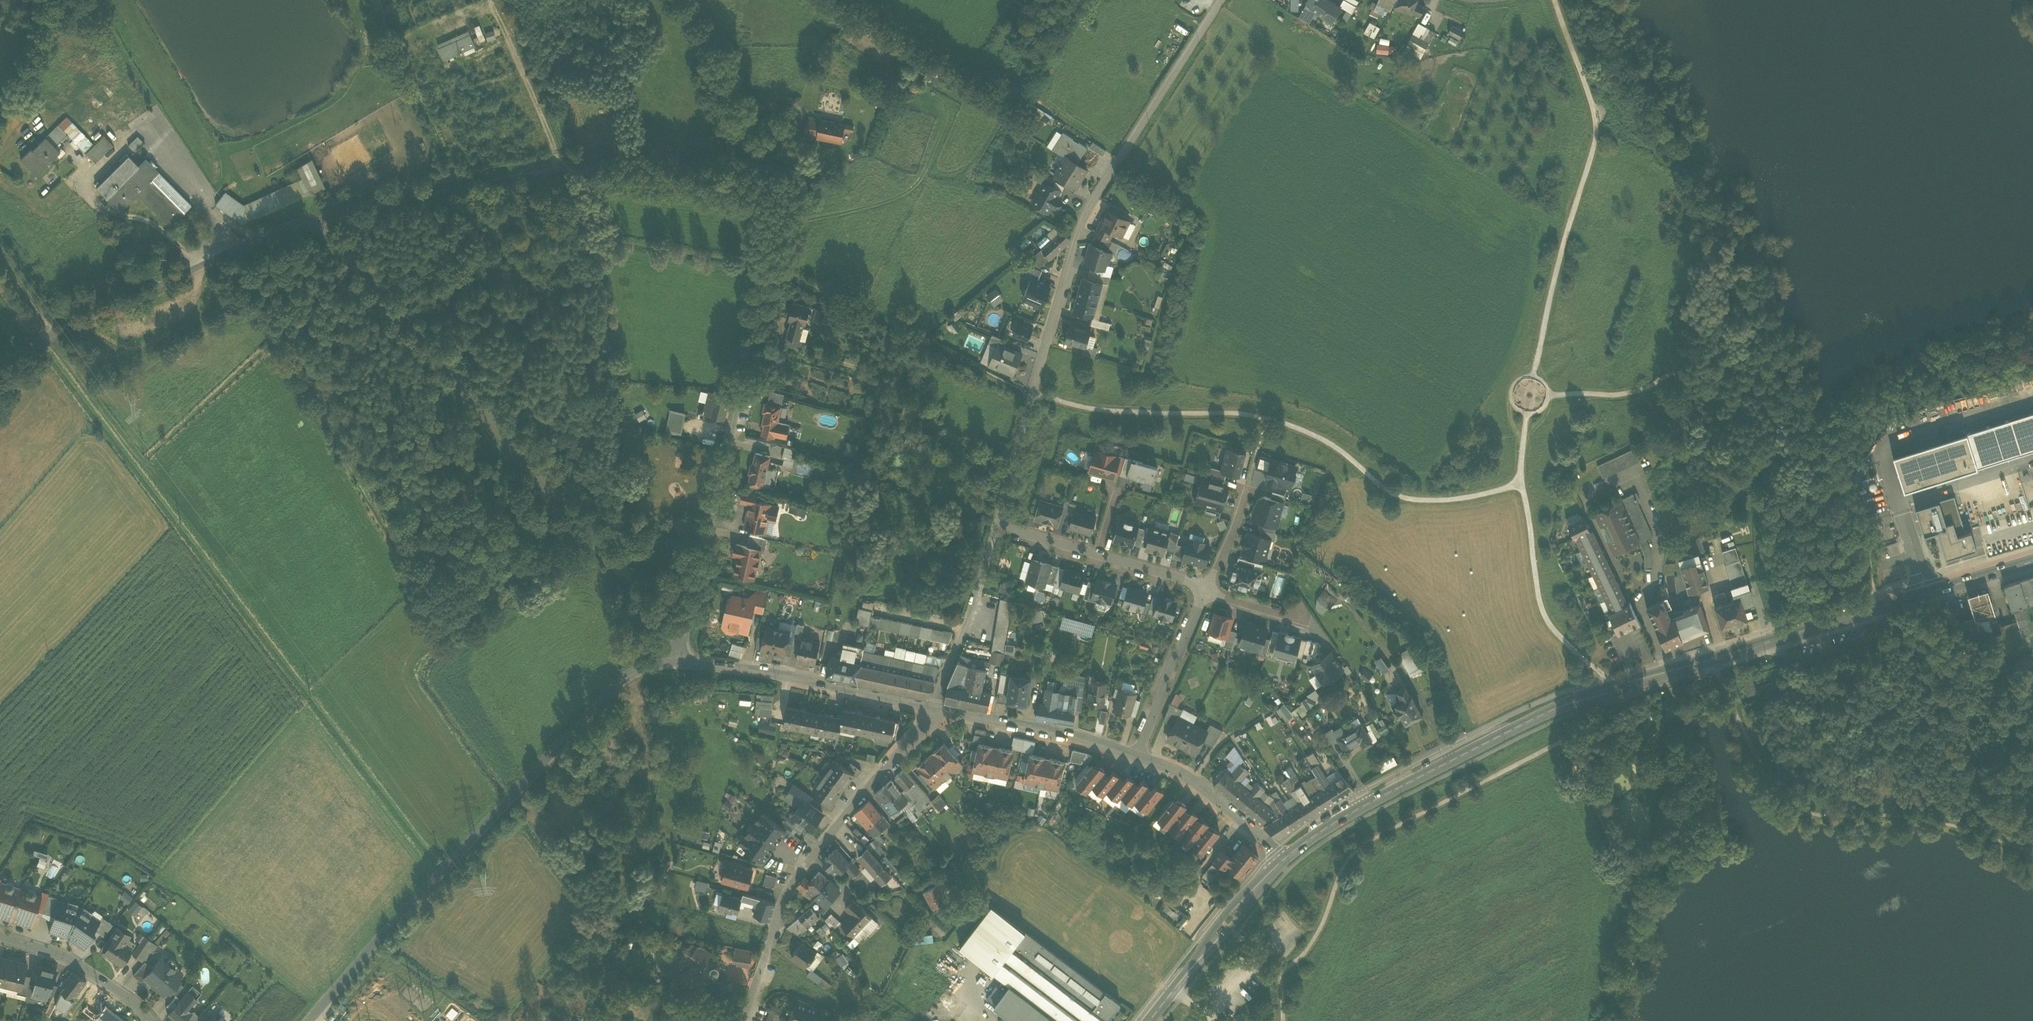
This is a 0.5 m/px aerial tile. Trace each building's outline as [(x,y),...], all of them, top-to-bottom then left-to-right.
[(1289,9),(1297,10),(1297,0),(1289,0),(1289,9)] [(1312,7),(1311,8),(1316,11),(1317,11),(1324,0),(1317,0),(1312,7)] [(1329,0),(1324,0),(1317,11),(1318,12),(1332,22),(1341,9),(1329,0)] [(1352,12),(1356,5),(1346,0),(1344,0),(1340,6),(1352,12)] [(1411,13),(1415,3),(1417,0),(1397,0),(1395,5),(1404,9),(1411,13)] [(1425,7),(1415,3),(1411,13),(1418,16),(1419,16),(1425,7)] [(1374,10),(1383,14),(1386,8),(1377,4),(1374,10)] [(1299,17),(1309,23),(1313,16),(1315,13),(1314,13),(1310,10),(1304,7),(1303,9),(1303,8),(1302,9),(1303,10),(1299,17)] [(1400,19),(1414,26),(1418,16),(1411,13),(1404,9),(1400,19)] [(1363,31),(1374,37),(1379,26),(1368,20),(1363,31)] [(1413,33),(1420,37),(1426,27),(1419,22),(1413,33)] [(473,26),(477,35),(482,33),(479,23),(473,26)] [(1448,32),(1460,39),(1464,31),(1452,25),(1448,32)] [(1425,39),(1430,29),(1426,27),(1420,37),(1425,40),(1425,39)] [(1425,39),(1430,42),(1436,32),(1430,29),(1425,39)] [(438,47),(469,33),(468,30),(436,44),(438,47)] [(493,30),(484,32),(487,41),(496,38),(493,30)] [(469,33),(438,47),(443,59),(463,51),(473,46),(475,46),(469,33)] [(485,39),(482,33),(477,35),(479,41),(485,39)] [(1409,39),(1426,48),(1429,42),(1425,40),(1420,37),(1413,33),(1409,39)] [(1374,51),(1387,53),(1388,44),(1376,42),(1374,51)] [(475,50),(473,46),(463,51),(465,55),(475,50)] [(1036,103),(1031,110),(1040,116),(1044,109),(1036,103)] [(1039,117),(1046,121),(1054,110),(1047,106),(1039,117)] [(89,157),(95,163),(113,145),(103,135),(94,144),(67,116),(58,125),(67,134),(89,157)] [(805,132),(817,135),(820,121),(807,118),(805,132)] [(844,129),(845,124),(820,118),(820,121),(817,135),(817,137),(841,141),(843,128),(844,129)] [(58,125),(46,137),(55,146),(67,134),(58,125)] [(1059,152),(1068,158),(1069,158),(1077,163),(1087,147),(1063,132),(1052,148),(1059,152)] [(128,145),(133,150),(143,141),(137,135),(128,145)] [(60,151),(55,146),(46,137),(32,149),(31,148),(20,158),(36,174),(60,151)] [(1089,146),(1103,155),(1106,150),(1092,141),(1089,146)] [(80,165),(88,158),(78,148),(71,155),(80,165)] [(1053,160),(1061,165),(1062,163),(1064,165),(1068,158),(1059,152),(1053,160)] [(96,187),(106,196),(138,164),(129,155),(96,187)] [(138,165),(138,164),(106,196),(120,211),(138,192),(171,225),(185,212),(184,211),(191,204),(155,168),(157,166),(151,159),(148,161),(145,158),(138,165)] [(1087,169),(1077,163),(1069,158),(1068,158),(1064,165),(1062,163),(1061,165),(1055,173),(1067,180),(1075,185),(1081,177),(1082,177),(1087,169)] [(303,181),(309,193),(323,187),(311,159),(297,168),(297,169),(303,181)] [(1045,182),(1052,186),(1055,180),(1040,170),(1035,179),(1044,184),(1045,182)] [(1075,185),(1067,180),(1064,185),(1074,192),(1077,187),(1075,185)] [(216,205),(243,224),(309,193),(303,181),(244,209),(223,194),(216,205)] [(1033,203),(1047,211),(1051,204),(1056,207),(1060,199),(1055,197),(1059,190),(1052,186),(1045,182),(1044,184),(1033,203)] [(1096,233),(1108,239),(1113,229),(1122,234),(1128,220),(1108,210),(1096,233)] [(1062,230),(1042,249),(1050,259),(1071,240),(1062,230)] [(1103,248),(1107,250),(1112,241),(1108,239),(1096,233),(1091,242),(1098,246),(1102,248),(1103,248)] [(1090,242),(1086,256),(1093,258),(1091,265),(1105,269),(1106,264),(1108,262),(1111,252),(1103,249),(1103,248),(1102,248),(1098,246),(1091,244),(1091,242),(1090,242)] [(1044,264),(1050,259),(1042,249),(1036,255),(1043,262),(1044,264)] [(1032,259),(1038,266),(1043,262),(1036,255),(1032,259)] [(1085,263),(1091,265),(1093,258),(1086,256),(1085,263)] [(1026,272),(1039,278),(1042,270),(1029,265),(1026,272)] [(1032,278),(1038,281),(1039,278),(1026,272),(1024,275),(1032,278)] [(1083,276),(1077,296),(1097,301),(1103,282),(1083,276)] [(1023,298),(1042,306),(1050,288),(1042,284),(1043,283),(1038,281),(1032,278),(1023,298)] [(985,297),(989,302),(998,295),(994,290),(985,297)] [(1093,316),(1097,301),(1077,296),(1073,311),(1093,316)] [(792,318),(794,319),(803,322),(806,322),(811,306),(793,301),(789,317),(792,318)] [(814,319),(822,321),(824,314),(825,310),(817,307),(814,319)] [(799,338),(803,322),(794,319),(793,323),(791,323),(788,335),(788,336),(798,339),(799,338)] [(1013,333),(1028,339),(1032,328),(1018,321),(1013,333)] [(1065,340),(1086,346),(1091,330),(1069,324),(1065,340)] [(992,334),(989,342),(997,346),(989,364),(1013,373),(1019,360),(1018,360),(1021,352),(1004,345),(1006,339),(992,334)] [(784,343),(799,347),(801,339),(799,338),(798,339),(788,336),(788,335),(787,335),(784,343)] [(981,360),(989,364),(997,346),(989,342),(988,342),(981,360)] [(1084,354),(1095,357),(1098,349),(1086,346),(1084,354)] [(844,364),(857,368),(859,361),(846,358),(844,364)] [(768,403),(782,406),(782,403),(784,394),(771,390),(768,403)] [(709,392),(704,409),(711,411),(716,394),(709,392)] [(730,397),(716,394),(711,411),(711,414),(724,418),(730,397)] [(778,422),(780,414),(782,406),(768,403),(765,402),(763,411),(765,411),(763,423),(764,424),(777,426),(778,422)] [(638,420),(645,416),(640,408),(633,413),(638,420)] [(667,429),(681,432),(685,413),(671,410),(667,429)] [(1966,432),(1977,467),(2032,449),(2032,411),(1966,432)] [(789,424),(778,422),(777,426),(764,424),(762,434),(775,437),(775,435),(787,437),(789,424)] [(1893,455),(1904,490),(1977,467),(1966,432),(1893,455)] [(797,449),(785,446),(782,458),(794,461),(797,449)] [(1226,472),(1239,476),(1246,452),(1227,446),(1221,468),(1220,470),(1226,472)] [(1597,465),(1603,478),(1639,460),(1634,448),(1597,465)] [(748,484),(763,487),(763,485),(767,468),(770,455),(756,452),(753,464),(751,464),(749,472),(751,473),(748,484)] [(1100,474),(1105,475),(1106,473),(1113,475),(1114,472),(1117,460),(1111,458),(1112,456),(1102,453),(1102,455),(1096,454),(1091,468),(1101,471),(1100,474)] [(1114,472),(1120,473),(1125,457),(1119,455),(1117,460),(1114,472)] [(1125,456),(1125,457),(1120,473),(1120,474),(1127,476),(1130,467),(1134,468),(1136,460),(1125,456)] [(1256,467),(1268,471),(1271,459),(1260,456),(1256,467)] [(1276,482),(1288,486),(1293,483),(1297,471),(1294,466),(1271,459),(1268,471),(1265,479),(1268,480),(1268,482),(1275,484),(1276,482)] [(1127,476),(1153,483),(1158,466),(1136,460),(1134,468),(1130,467),(1127,476)] [(1208,473),(1211,474),(1224,478),(1226,472),(1220,470),(1210,467),(1208,473)] [(773,469),(767,468),(763,485),(768,486),(773,469)] [(1225,478),(1224,478),(1211,474),(1209,480),(1223,484),(1225,478)] [(1875,474),(1867,476),(1869,482),(1877,480),(1875,474)] [(1222,509),(1228,486),(1223,485),(1223,484),(1209,480),(1202,478),(1197,493),(1203,504),(1206,505),(1222,509)] [(741,501),(751,503),(752,499),(760,501),(762,494),(744,489),(741,501)] [(1967,521),(1979,518),(1970,489),(1958,493),(1967,521)] [(1271,497),(1283,501),(1285,495),(1272,492),(1271,497)] [(1621,499),(1627,512),(1637,507),(1638,504),(1640,499),(1636,492),(1621,499)] [(1195,502),(1203,504),(1197,493),(1195,502)] [(1954,495),(1938,499),(1950,536),(1965,532),(1954,495)] [(1260,521),(1272,525),(1273,524),(1275,516),(1276,517),(1276,516),(1279,517),(1283,501),(1271,497),(1265,496),(1258,499),(1253,519),(1260,521)] [(1060,515),(1066,517),(1067,513),(1070,502),(1071,499),(1065,498),(1062,508),(1060,515)] [(745,527),(765,531),(768,519),(775,520),(779,506),(771,504),(760,501),(752,499),(751,503),(745,527)] [(1607,540),(1613,554),(1639,542),(1626,513),(1627,513),(1627,512),(1621,499),(1593,512),(1600,526),(1607,523),(1614,537),(1607,540)] [(1938,499),(1915,506),(1923,534),(1937,530),(1944,553),(1966,546),(1967,551),(1976,548),(1971,530),(1965,532),(1950,536),(1938,499)] [(1036,517),(1058,523),(1060,515),(1062,508),(1040,501),(1036,517)] [(1067,513),(1072,515),(1074,509),(1076,503),(1070,502),(1067,513)] [(790,503),(788,510),(804,515),(806,508),(790,503)] [(1639,542),(1645,540),(1653,536),(1638,504),(1637,507),(1627,512),(1627,513),(1626,513),(1639,542)] [(1204,512),(1220,516),(1222,509),(1206,505),(1204,512)] [(1069,527),(1091,533),(1096,516),(1074,509),(1072,515),(1069,527)] [(1575,538),(1610,611),(1627,603),(1592,529),(1590,530),(1583,517),(1568,525),(1574,538),(1575,538)] [(1136,522),(1134,521),(1131,520),(1129,519),(1127,519),(1125,518),(1123,518),(1123,519),(1120,518),(1114,540),(1120,541),(1122,541),(1125,542),(1126,543),(1132,545),(1133,543),(1138,526),(1139,523),(1136,522)] [(1259,527),(1261,528),(1275,532),(1276,526),(1273,524),(1272,525),(1260,521),(1259,527)] [(1133,543),(1141,545),(1146,528),(1138,526),(1133,543)] [(1146,549),(1163,554),(1165,548),(1170,531),(1152,526),(1146,549)] [(1275,532),(1261,528),(1259,535),(1268,538),(1274,540),(1277,532),(1275,532)] [(1165,548),(1174,551),(1177,543),(1179,534),(1170,531),(1165,548)] [(1243,552),(1265,558),(1268,546),(1266,545),(1268,538),(1259,535),(1248,532),(1243,552)] [(761,549),(765,550),(767,538),(750,534),(747,546),(761,549)] [(1183,559),(1205,565),(1210,545),(1203,543),(1204,541),(1196,539),(1195,541),(1194,544),(1187,542),(1186,546),(1183,558),(1183,559)] [(1644,554),(1645,569),(1652,568),(1651,552),(1645,540),(1639,542),(1644,554)] [(1173,557),(1183,559),(1183,558),(1186,546),(1177,543),(1174,551),(1173,557)] [(734,574),(754,578),(756,568),(758,560),(761,549),(747,546),(736,544),(734,554),(739,555),(734,574)] [(1722,551),(1726,563),(1739,559),(1735,546),(1722,551)] [(1966,546),(1944,553),(1945,558),(1967,551),(1966,546)] [(1699,554),(1693,556),(1697,570),(1703,568),(1699,554)] [(1683,574),(1697,570),(1693,556),(1679,560),(1683,574)] [(1237,563),(1254,568),(1256,562),(1238,557),(1237,563)] [(1027,580),(1044,585),(1045,581),(1050,564),(1034,559),(1027,580)] [(1724,564),(1732,587),(1747,583),(1739,559),(1726,563),(1724,564)] [(1229,583),(1256,591),(1258,584),(1260,583),(1261,579),(1260,577),(1262,570),(1254,568),(1237,563),(1235,562),(1229,583)] [(1045,581),(1054,584),(1055,581),(1059,567),(1050,564),(1045,581)] [(1055,581),(1062,583),(1066,569),(1059,567),(1055,581)] [(1708,586),(1703,568),(1697,570),(1683,574),(1689,592),(1708,586)] [(1061,586),(1079,592),(1084,574),(1066,569),(1062,583),(1061,586)] [(2027,604),(2032,602),(2032,574),(2000,583),(2007,610),(2013,609),(2020,635),(2032,632),(2032,627),(2027,604)] [(1105,601),(1111,602),(1117,584),(1111,582),(1111,581),(1102,579),(1102,580),(1097,578),(1096,582),(1092,597),(1096,598),(1096,599),(1105,601)] [(1083,598),(1095,601),(1096,599),(1096,598),(1092,597),(1096,582),(1088,580),(1083,598)] [(999,588),(1007,591),(1009,584),(1001,581),(999,588)] [(1732,587),(1735,599),(1740,597),(1743,605),(1753,602),(1747,583),(1732,587)] [(1142,611),(1145,601),(1147,592),(1128,586),(1123,605),(1125,606),(1126,608),(1130,609),(1133,608),(1142,611)] [(1317,598),(1327,606),(1332,599),(1333,601),(1336,597),(1326,588),(1317,598)] [(1972,618),(1991,611),(1983,589),(1964,596),(1972,618)] [(1715,595),(1717,602),(1727,599),(1725,592),(1715,595)] [(735,628),(748,630),(752,609),(753,603),(750,598),(745,601),(743,597),(736,595),(731,598),(729,604),(733,609),(730,619),(727,621),(726,625),(728,628),(732,629),(735,628)] [(752,609),(763,611),(766,598),(760,596),(755,595),(750,598),(753,603),(752,609)] [(1154,614),(1159,597),(1153,595),(1151,603),(1148,613),(1154,614)] [(1681,602),(1683,609),(1700,602),(1698,596),(1681,602)] [(1154,614),(1172,620),(1177,602),(1171,600),(1172,599),(1165,597),(1165,598),(1159,597),(1154,614)] [(1647,608),(1655,626),(1671,617),(1669,614),(1667,609),(1672,607),(1667,597),(1662,599),(1647,608)] [(1747,619),(1743,605),(1740,597),(1735,599),(1714,605),(1721,627),(1747,619)] [(992,651),(1004,653),(1004,652),(1005,645),(1012,602),(1001,598),(992,651)] [(1140,618),(1146,620),(1148,613),(1151,603),(1145,601),(1142,611),(1140,618)] [(1630,601),(1627,603),(1610,611),(1608,612),(1618,632),(1639,622),(1630,601)] [(1700,602),(1683,609),(1685,614),(1687,618),(1684,619),(1684,620),(1688,637),(1690,636),(1709,629),(1700,602)] [(855,623),(869,626),(871,615),(872,610),(859,607),(855,623)] [(1673,616),(1674,618),(1685,614),(1683,609),(1669,614),(1671,617),(1673,616)] [(1226,636),(1227,637),(1229,629),(1232,617),(1216,612),(1210,632),(1226,636)] [(882,617),(871,615),(869,626),(879,628),(882,617)] [(1062,626),(1092,635),(1094,624),(1077,619),(1063,615),(1062,626)] [(1673,616),(1671,617),(1655,626),(1665,648),(1681,640),(1676,623),(1674,618),(1673,616)] [(892,619),(882,617),(879,628),(889,630),(892,619)] [(902,622),(892,619),(889,630),(899,632),(902,622)] [(778,627),(790,630),(792,622),(780,620),(778,627)] [(1688,637),(1684,620),(1676,623),(1681,640),(1682,640),(1685,639),(1688,637)] [(1260,651),(1265,637),(1267,628),(1246,621),(1239,644),(1260,651)] [(912,624),(902,622),(899,632),(909,634),(912,624)] [(796,631),(793,643),(792,648),(798,649),(801,637),(804,624),(798,623),(796,631)] [(922,626),(912,624),(909,634),(919,637),(922,626)] [(762,648),(773,651),(778,627),(767,625),(764,636),(762,648)] [(932,628),(922,626),(919,637),(929,639),(932,628)] [(790,630),(778,627),(773,651),(785,653),(788,641),(790,630)] [(953,633),(932,628),(929,639),(949,643),(953,633)] [(1223,646),(1231,648),(1237,631),(1229,629),(1227,637),(1226,636),(1223,646)] [(793,643),(796,631),(790,630),(788,641),(793,643)] [(1269,642),(1276,644),(1279,632),(1273,630),(1270,639),(1269,642)] [(1288,659),(1290,659),(1292,659),(1294,658),(1295,659),(1295,656),(1300,638),(1301,638),(1294,636),(1294,635),(1286,633),(1286,634),(1279,632),(1276,644),(1273,652),(1274,653),(1275,654),(1277,655),(1279,657),(1281,657),(1285,659),(1288,659)] [(756,647),(762,648),(764,636),(758,635),(756,647)] [(796,659),(815,663),(820,642),(801,637),(798,649),(796,659)] [(1259,654),(1265,656),(1269,642),(1270,639),(1265,637),(1260,651),(1259,654)] [(1302,658),(1303,652),(1307,640),(1300,638),(1295,656),(1302,658)] [(1307,639),(1307,640),(1303,652),(1308,653),(1312,655),(1316,656),(1319,648),(1320,643),(1307,639)] [(988,652),(989,642),(966,640),(965,650),(988,652)] [(791,655),(792,648),(793,643),(788,641),(785,653),(791,655)] [(733,642),(729,654),(739,657),(743,646),(733,642)] [(826,675),(857,681),(864,650),(855,648),(843,645),(841,657),(831,655),(826,675)] [(1015,646),(1005,645),(1004,652),(1014,653),(1015,646)] [(1423,669),(1412,649),(1399,655),(1411,675),(1423,669)] [(857,681),(867,683),(874,652),(864,650),(857,681)] [(1002,665),(1004,653),(992,651),(990,662),(1002,665)] [(1311,665),(1316,673),(1323,683),(1343,670),(1331,651),(1324,656),(1319,659),(1316,661),(1311,665)] [(867,683),(877,685),(884,654),(874,652),(867,683)] [(877,685),(887,688),(894,656),(884,654),(877,685)] [(887,688),(897,690),(904,659),(894,656),(887,688)] [(944,700),(980,708),(984,691),(981,690),(981,689),(986,668),(987,661),(971,658),(965,656),(962,662),(958,660),(948,682),(944,700)] [(1376,661),(1383,670),(1389,666),(1382,657),(1376,661)] [(897,690),(907,692),(914,661),(904,659),(897,690)] [(907,692),(917,694),(924,663),(914,661),(907,692)] [(939,667),(924,663),(917,694),(928,697),(934,680),(939,667)] [(1363,669),(1360,675),(1366,679),(1370,672),(1363,669)] [(1001,672),(998,690),(1009,692),(1012,674),(1001,672)] [(1318,686),(1323,683),(1316,673),(1310,677),(1316,686),(1318,686)] [(1008,701),(1026,704),(1027,701),(1031,677),(1012,674),(1009,692),(1007,701),(1008,701)] [(1744,681),(1748,694),(1756,691),(1752,679),(1744,681)] [(1107,682),(1094,680),(1093,688),(1090,688),(1088,703),(1103,705),(1104,700),(1106,693),(1107,682)] [(1066,692),(1070,693),(1077,694),(1077,695),(1083,696),(1085,686),(1067,682),(1066,692)] [(1406,721),(1413,718),(1415,719),(1418,718),(1420,716),(1420,713),(1421,713),(1412,694),(1410,695),(1405,685),(1397,690),(1402,699),(1396,703),(1397,706),(1393,708),(1398,716),(1401,713),(1406,721)] [(1036,718),(1048,720),(1053,690),(1046,688),(1044,703),(1039,702),(1036,718)] [(1114,709),(1130,713),(1134,699),(1136,692),(1121,688),(1114,709)] [(980,708),(988,710),(992,692),(986,690),(986,689),(985,689),(985,690),(984,690),(981,689),(981,690),(984,691),(980,708)] [(1308,694),(1310,697),(1311,699),(1312,698),(1319,694),(1315,689),(1308,694)] [(996,701),(1007,703),(1008,701),(1007,701),(1009,692),(998,690),(996,701)] [(1060,691),(1053,690),(1048,720),(1058,722),(1061,706),(1057,706),(1060,691)] [(1388,703),(1396,703),(1402,699),(1397,690),(1395,690),(1395,692),(1387,692),(1388,703)] [(1066,692),(1060,691),(1057,706),(1061,706),(1068,708),(1070,693),(1066,692)] [(1176,704),(1181,694),(1174,691),(1170,701),(1176,704)] [(1068,708),(1061,706),(1058,722),(1073,725),(1075,709),(1077,695),(1077,694),(1070,693),(1068,708)] [(1312,698),(1317,706),(1324,701),(1319,694),(1312,698)] [(1317,706),(1312,698),(1311,699),(1310,697),(1303,702),(1309,711),(1317,706)] [(772,711),(773,700),(761,699),(758,699),(757,703),(761,704),(761,709),(772,711)] [(1130,713),(1135,715),(1140,701),(1134,699),(1130,713)] [(1164,719),(1174,725),(1179,716),(1183,709),(1171,702),(1164,719)] [(1284,720),(1292,714),(1283,702),(1275,708),(1284,720)] [(784,723),(803,727),(806,711),(806,708),(801,707),(801,710),(787,707),(784,723)] [(1099,722),(1105,724),(1108,711),(1101,709),(1099,722)] [(844,710),(843,716),(840,726),(859,730),(862,714),(862,712),(857,711),(857,713),(844,710)] [(819,713),(806,711),(803,727),(821,730),(824,714),(824,712),(819,711),(819,713)] [(837,717),(824,714),(821,730),(839,734),(840,726),(843,716),(837,715),(837,717)] [(875,716),(862,714),(859,730),(877,734),(880,717),(881,715),(876,714),(875,716)] [(1175,742),(1182,745),(1193,723),(1179,716),(1174,725),(1167,737),(1168,739),(1174,742),(1175,742)] [(895,720),(880,717),(877,734),(890,736),(892,728),(894,728),(895,720)] [(769,723),(758,721),(757,730),(774,733),(776,721),(769,720),(769,723)] [(890,736),(896,737),(899,721),(895,720),(894,728),(892,728),(890,736)] [(1206,730),(1193,723),(1182,745),(1188,748),(1188,750),(1194,753),(1196,752),(1202,740),(1207,731),(1206,730)] [(1202,740),(1213,745),(1223,730),(1210,723),(1206,730),(1207,731),(1202,740)] [(1338,738),(1344,749),(1360,740),(1364,747),(1372,742),(1362,723),(1338,737),(1338,738)] [(952,729),(954,735),(964,731),(966,726),(964,725),(952,729)] [(973,740),(984,742),(987,731),(976,728),(973,740)] [(1324,733),(1329,742),(1338,738),(1338,737),(1332,728),(1324,733)] [(963,737),(964,731),(954,735),(951,736),(953,741),(963,737)] [(1011,748),(1022,750),(1024,739),(1014,737),(1011,748)] [(1035,742),(1024,739),(1022,750),(1033,753),(1035,742)] [(930,780),(936,786),(945,779),(945,780),(954,772),(954,771),(962,763),(957,757),(956,757),(949,749),(944,742),(933,752),(935,754),(930,758),(928,756),(921,762),(917,765),(923,772),(923,771),(931,780),(930,780)] [(996,775),(1007,778),(1009,770),(1010,771),(1012,758),(1013,750),(999,747),(998,750),(997,750),(994,761),(992,761),(994,749),(993,749),(993,746),(979,743),(977,750),(974,763),(973,770),(984,773),(984,774),(996,776),(996,775)] [(1070,761),(1081,763),(1087,753),(1073,750),(1070,761)] [(1233,758),(1236,761),(1240,756),(1233,750),(1229,755),(1233,758)] [(1081,763),(1086,766),(1092,756),(1087,753),(1081,763)] [(1047,786),(1058,789),(1060,782),(1063,769),(1064,761),(1050,758),(1049,761),(1044,760),(1044,757),(1030,754),(1028,761),(1025,774),(1024,781),(1035,784),(1035,785),(1046,787),(1047,786)] [(1379,768),(1395,762),(1392,754),(1376,761),(1379,768)] [(1225,771),(1230,775),(1239,764),(1243,758),(1240,756),(1236,761),(1231,767),(1229,766),(1225,771)] [(909,765),(913,769),(917,765),(921,762),(917,757),(909,765)] [(1229,766),(1231,767),(1236,761),(1233,758),(1227,764),(1229,766)] [(823,798),(831,804),(831,803),(853,773),(854,773),(846,767),(835,759),(812,790),(823,798)] [(853,773),(857,776),(861,770),(850,762),(846,767),(854,773),(853,773)] [(1324,787),(1330,784),(1326,777),(1322,771),(1317,763),(1311,767),(1316,775),(1324,787)] [(1244,767),(1239,764),(1230,775),(1235,779),(1244,767)] [(1089,790),(1092,786),(1098,779),(1093,775),(1097,770),(1091,765),(1076,783),(1083,789),(1085,786),(1089,790)] [(1093,775),(1098,779),(1105,771),(1105,770),(1100,766),(1097,770),(1093,775)] [(1244,767),(1235,779),(1239,783),(1247,774),(1249,771),(1244,767)] [(896,775),(918,800),(922,797),(926,794),(904,768),(896,775)] [(1338,769),(1326,777),(1330,784),(1335,781),(1343,775),(1338,769)] [(1103,795),(1107,791),(1112,784),(1119,775),(1112,770),(1109,774),(1109,775),(1103,783),(1098,779),(1092,786),(1103,795)] [(1109,774),(1105,771),(1098,779),(1103,783),(1109,775),(1109,774)] [(1223,792),(1235,779),(1230,775),(1225,771),(1213,784),(1223,792)] [(1288,777),(1296,788),(1301,785),(1293,774),(1288,777)] [(1118,800),(1122,795),(1127,789),(1134,780),(1127,775),(1123,779),(1124,779),(1117,788),(1112,784),(1107,791),(1118,800)] [(1112,784),(1117,788),(1124,779),(1123,779),(1119,775),(1112,784)] [(1319,791),(1324,787),(1316,775),(1311,778),(1319,791)] [(1343,775),(1335,781),(1344,795),(1354,789),(1343,775)] [(1291,791),(1299,804),(1304,801),(1296,788),(1288,777),(1284,780),(1288,786),(1288,788),(1291,792),(1291,791)] [(891,797),(892,799),(901,792),(891,779),(882,787),(883,787),(891,797)] [(1132,804),(1135,801),(1147,786),(1148,785),(1141,779),(1138,784),(1132,792),(1127,789),(1122,795),(1132,804)] [(1244,787),(1239,783),(1235,779),(1223,792),(1233,800),(1244,787)] [(1127,789),(1132,792),(1138,784),(1134,780),(1127,789)] [(1330,784),(1324,787),(1334,802),(1344,795),(1335,781),(1330,784)] [(1256,782),(1249,791),(1253,794),(1261,785),(1256,782)] [(792,791),(803,800),(804,799),(808,794),(796,785),(792,791)] [(1152,789),(1147,786),(1135,801),(1147,810),(1162,791),(1155,785),(1152,789)] [(1261,785),(1253,794),(1258,798),(1265,789),(1261,785)] [(1296,788),(1304,801),(1309,797),(1301,785),(1296,788)] [(875,794),(883,804),(891,797),(883,787),(875,794)] [(1242,808),(1253,794),(1249,791),(1244,787),(1233,800),(1242,808)] [(1319,791),(1314,794),(1324,809),(1334,802),(1324,787),(1319,791)] [(905,788),(901,792),(892,799),(900,807),(908,801),(912,798),(905,788)] [(784,797),(798,807),(803,800),(792,791),(789,790),(784,797)] [(1272,795),(1276,801),(1281,798),(1276,792),(1272,795)] [(926,794),(922,797),(926,802),(927,801),(930,799),(926,794)] [(1263,802),(1258,798),(1253,794),(1242,808),(1251,816),(1263,802)] [(1314,794),(1309,797),(1304,801),(1313,815),(1324,809),(1314,794)] [(1278,805),(1276,801),(1272,795),(1267,799),(1269,801),(1271,802),(1272,802),(1277,806),(1278,805)] [(931,800),(939,810),(945,805),(937,796),(931,800)] [(892,799),(891,797),(883,804),(892,813),(900,807),(892,799)] [(929,803),(927,801),(926,802),(922,797),(918,800),(915,802),(919,807),(919,808),(924,805),(926,806),(928,805),(928,804),(929,803)] [(820,802),(831,810),(835,805),(831,803),(831,804),(823,798),(820,802)] [(1281,810),(1284,814),(1289,811),(1281,798),(1276,801),(1278,805),(1281,810)] [(804,799),(803,800),(798,807),(793,814),(800,820),(812,828),(823,813),(804,799)] [(869,799),(862,805),(875,821),(882,814),(873,804),(869,799)] [(1169,826),(1179,813),(1175,810),(1180,804),(1173,799),(1158,818),(1165,823),(1167,820),(1171,823),(1169,826)] [(1175,810),(1179,813),(1184,808),(1187,804),(1183,801),(1180,804),(1175,810)] [(1299,804),(1294,807),(1303,822),(1313,815),(1304,801),(1299,804)] [(1268,806),(1263,802),(1251,816),(1261,824),(1271,812),(1273,810),(1268,806)] [(1273,810),(1277,806),(1272,802),(1271,802),(1268,806),(1273,810)] [(868,827),(875,821),(862,805),(855,812),(868,827)] [(1281,810),(1278,805),(1277,806),(1273,810),(1271,812),(1273,815),(1281,810)] [(1289,811),(1284,814),(1293,828),(1303,822),(1294,807),(1289,811)] [(1184,808),(1179,813),(1169,826),(1176,832),(1178,829),(1182,832),(1180,835),(1190,823),(1186,819),(1190,813),(1184,808)] [(896,818),(899,822),(907,816),(903,810),(894,817),(896,818)] [(1186,819),(1190,823),(1195,817),(1198,813),(1193,810),(1190,813),(1186,819)] [(786,829),(793,834),(798,828),(796,826),(800,820),(793,814),(791,813),(786,819),(784,818),(779,824),(786,829)] [(868,827),(875,836),(879,832),(890,823),(883,813),(882,814),(875,821),(868,827)] [(742,845),(764,860),(771,850),(770,849),(778,838),(779,839),(786,829),(779,824),(765,814),(759,822),(757,820),(753,825),(754,829),(750,830),(746,835),(748,837),(742,845)] [(1278,838),(1293,828),(1284,814),(1264,826),(1278,838)] [(1195,817),(1190,823),(1180,835),(1187,841),(1189,838),(1193,841),(1191,844),(1201,831),(1197,828),(1202,823),(1195,817)] [(1197,828),(1201,831),(1206,826),(1209,822),(1204,819),(1202,823),(1197,828)] [(1206,826),(1201,831),(1191,844),(1197,850),(1199,847),(1203,850),(1201,853),(1202,853),(1212,841),(1208,837),(1212,832),(1206,826)] [(1208,837),(1212,841),(1220,832),(1215,828),(1212,832),(1208,837)] [(885,840),(879,832),(875,836),(876,837),(873,840),(877,846),(879,844),(880,844),(885,840)] [(869,848),(871,850),(877,846),(873,840),(869,842),(867,841),(864,843),(866,845),(869,848)] [(1228,863),(1242,876),(1259,856),(1244,843),(1232,857),(1221,849),(1215,857),(1226,866),(1228,863)] [(837,847),(849,861),(852,858),(840,844),(837,847)] [(871,850),(879,859),(885,854),(887,853),(880,844),(879,844),(877,846),(871,850)] [(831,868),(837,875),(844,868),(853,860),(852,858),(849,861),(837,847),(823,859),(824,861),(823,862),(829,869),(831,868)] [(875,873),(881,881),(891,874),(879,859),(871,850),(869,848),(860,856),(868,865),(865,867),(872,876),(875,873)] [(910,884),(885,854),(879,859),(891,874),(881,881),(884,885),(894,875),(895,874),(906,886),(910,884)] [(844,868),(853,878),(862,870),(853,860),(844,868)] [(727,863),(727,864),(723,878),(723,880),(748,887),(753,870),(727,863)] [(819,871),(812,879),(822,888),(829,881),(819,871)] [(763,884),(774,887),(777,877),(766,874),(763,884)] [(884,885),(889,891),(904,887),(906,886),(895,874),(894,875),(884,885)] [(815,897),(822,888),(812,879),(811,881),(805,876),(797,885),(804,891),(807,889),(815,897)] [(692,887),(705,891),(708,882),(695,878),(692,887)] [(11,919),(19,893),(12,891),(14,886),(12,883),(9,881),(6,883),(5,887),(0,885),(0,917),(1,917),(4,916),(11,919)] [(840,890),(829,881),(822,888),(815,897),(825,907),(840,890)] [(924,891),(933,908),(947,900),(938,883),(924,891)] [(28,890),(14,886),(12,891),(19,893),(26,895),(28,890)] [(26,895),(19,893),(11,919),(18,921),(20,923),(22,924),(25,923),(32,925),(35,915),(37,910),(41,898),(40,897),(35,896),(36,892),(34,889),(31,888),(28,890),(26,895)] [(123,889),(117,895),(125,902),(131,896),(123,889)] [(728,910),(738,913),(742,899),(741,899),(742,898),(723,892),(719,908),(728,910)] [(742,899),(753,902),(757,901),(758,901),(760,897),(744,892),(742,898),(741,899),(742,899)] [(37,910),(43,912),(48,895),(42,893),(41,894),(40,897),(41,898),(37,910)] [(59,898),(48,895),(43,912),(53,915),(58,900),(59,900),(59,898)] [(754,913),(770,919),(776,902),(760,897),(758,901),(754,913)] [(132,914),(140,905),(133,899),(125,908),(132,914)] [(48,930),(67,936),(69,933),(74,919),(80,907),(70,903),(69,907),(58,904),(59,900),(58,900),(53,915),(52,920),(48,930)] [(788,906),(795,911),(800,906),(792,900),(788,906)] [(842,924),(854,935),(863,925),(872,917),(872,916),(864,909),(860,905),(853,900),(846,907),(852,913),(842,924)] [(1166,903),(1161,908),(1172,918),(1177,913),(1166,903)] [(960,946),(993,972),(1026,930),(992,904),(960,946)] [(89,913),(80,907),(74,919),(69,933),(67,936),(84,948),(95,932),(93,931),(94,929),(100,920),(99,920),(97,923),(87,916),(89,913)] [(793,922),(799,929),(805,924),(808,927),(814,923),(811,919),(817,914),(811,907),(800,916),(793,922)] [(932,915),(947,926),(952,919),(938,907),(932,915)] [(736,919),(738,913),(728,910),(726,916),(736,919)] [(43,912),(42,914),(52,920),(53,915),(43,912)] [(99,920),(89,913),(87,916),(97,923),(99,920)] [(825,920),(833,929),(841,921),(832,913),(825,920)] [(811,919),(814,923),(820,917),(817,914),(811,919)] [(94,929),(103,935),(113,924),(102,916),(100,920),(94,929)] [(876,920),(872,917),(863,925),(867,929),(876,920)] [(677,932),(684,934),(687,922),(681,920),(677,932)] [(787,927),(798,936),(799,936),(802,933),(799,929),(793,922),(787,927)] [(799,929),(802,933),(808,927),(805,924),(799,929)] [(815,929),(821,935),(825,931),(820,925),(815,929)] [(114,937),(123,943),(126,938),(128,935),(117,928),(114,932),(111,935),(106,943),(105,942),(101,948),(105,950),(114,937)] [(1110,1016),(1121,1003),(1106,992),(1026,930),(993,972),(1010,985),(1005,992),(994,1005),(1015,1020),(1117,1020),(1110,1016)] [(121,964),(131,948),(123,943),(114,937),(105,950),(103,952),(121,964)] [(131,955),(137,959),(149,942),(142,937),(131,955)] [(135,944),(126,938),(123,943),(131,948),(135,944)] [(137,959),(143,963),(145,960),(157,946),(149,942),(137,959)] [(792,956),(806,966),(816,953),(801,942),(792,956)] [(718,979),(716,973),(718,972),(719,970),(720,968),(719,966),(717,965),(721,960),(705,946),(703,948),(698,944),(696,948),(691,944),(685,951),(690,955),(687,958),(692,962),(691,967),(685,970),(687,973),(681,976),(684,984),(690,982),(691,986),(697,984),(698,986),(718,979)] [(737,962),(750,965),(753,950),(735,946),(733,958),(738,959),(737,962)] [(841,966),(848,961),(843,951),(835,956),(841,966)] [(175,967),(177,964),(177,963),(176,962),(175,960),(174,960),(173,959),(172,958),(170,957),(169,957),(167,960),(162,956),(152,967),(145,976),(151,981),(152,984),(163,994),(168,989),(170,991),(171,990),(179,981),(180,979),(178,977),(182,973),(175,967)] [(8,984),(14,960),(2,957),(0,964),(0,982),(8,984)] [(27,963),(14,960),(8,984),(18,987),(21,987),(24,975),(27,963)] [(152,967),(145,960),(143,963),(133,974),(141,981),(145,976),(152,967)] [(36,994),(46,996),(46,995),(51,983),(56,970),(39,966),(34,984),(32,993),(36,994)] [(807,975),(818,983),(823,977),(812,969),(807,975)] [(61,991),(72,1000),(86,981),(72,971),(66,980),(68,982),(61,991)] [(16,993),(26,995),(29,983),(30,976),(24,975),(21,987),(18,987),(16,993)] [(171,990),(175,994),(176,994),(183,985),(179,981),(171,990)] [(34,984),(29,983),(26,995),(25,999),(34,1001),(36,994),(32,993),(34,984)] [(46,995),(52,997),(57,985),(51,983),(46,995)] [(176,1020),(184,1020),(185,1019),(193,1011),(192,1011),(188,1007),(201,991),(192,984),(180,998),(171,1009),(167,1013),(176,1020)] [(989,1001),(994,1005),(1005,992),(997,985),(987,998),(989,1000),(989,1001)] [(74,1001),(72,1000),(61,991),(55,1004),(64,1012),(74,1001)] [(180,998),(176,994),(175,994),(166,1005),(171,1009),(180,998)] [(92,997),(85,1006),(96,1014),(103,1005),(92,997)] [(818,1012),(816,1012),(817,1009),(798,1002),(797,1005),(795,1004),(791,1015),(787,1014),(784,1020),(815,1020),(818,1012)] [(48,1013),(52,1015),(57,1006),(52,1004),(48,1013)] [(93,1018),(96,1014),(85,1006),(82,1010),(93,1018)] [(105,1007),(96,1020),(97,1020),(124,1020),(105,1007)] [(187,1020),(195,1020),(199,1016),(193,1010),(192,1011),(193,1011),(185,1019),(187,1020)] [(766,1020),(780,1020),(782,1014),(770,1010),(766,1020)] [(218,1011),(214,1015),(212,1014),(206,1020),(221,1020),(224,1017),(218,1011)]
